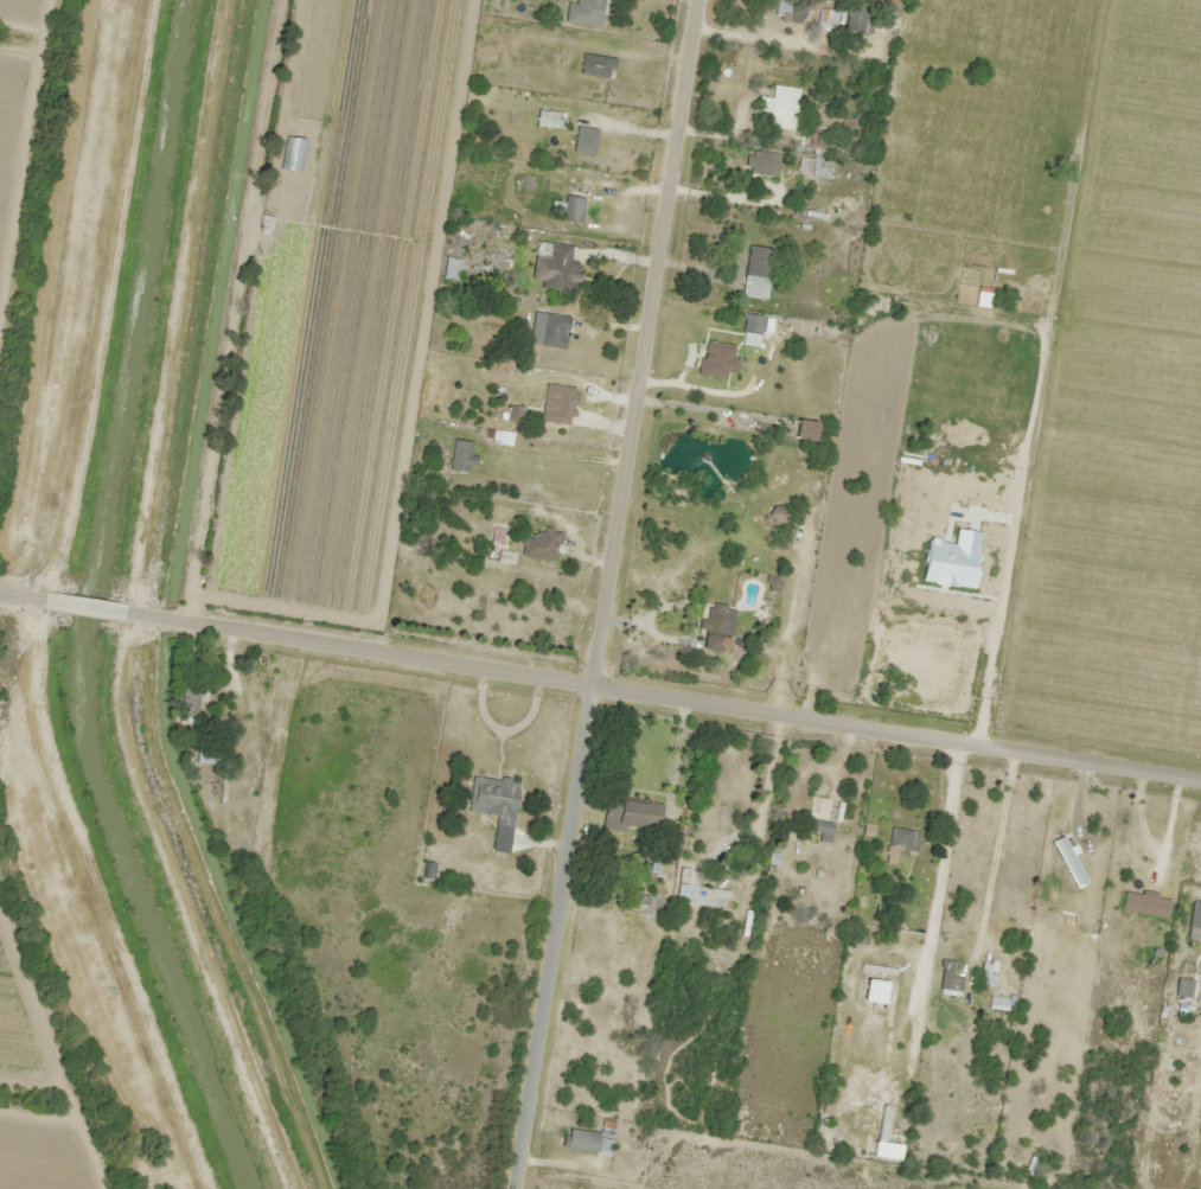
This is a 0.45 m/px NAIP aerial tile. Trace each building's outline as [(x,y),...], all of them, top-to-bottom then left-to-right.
[(599,27),(601,0),(584,0),(583,0),(566,0),(564,24),(599,27)] [(804,23),(806,0),(780,0),(779,22),(804,23)] [(872,10),(852,3),(842,29),(862,36),(872,10)] [(833,32),(838,11),(819,7),(815,28),(833,32)] [(614,59),(581,53),(577,74),(610,79),(614,59)] [(767,126),(792,130),(798,89),(773,86),(767,126)] [(555,118),(556,112),(536,109),(533,126),(562,131),(564,120),(555,118)] [(767,179),(778,162),(755,147),(744,164),(767,179)] [(826,154),(803,147),(796,172),(819,179),(826,154)] [(581,197),(563,197),(563,203),(549,202),(549,192),(539,192),(538,213),(561,214),(560,221),(580,222),(581,197)] [(579,265),(569,264),(571,245),(550,243),(549,258),(532,257),(530,279),(541,280),(540,289),(577,292),(579,265)] [(772,249),(748,246),(741,296),(766,299),(772,249)] [(457,279),(459,259),(444,257),(442,278),(457,279)] [(537,344),(562,349),(567,317),(543,312),(537,344)] [(740,333),(760,333),(760,314),(740,314),(740,333)] [(733,374),(737,346),(703,340),(698,367),(733,374)] [(552,397),(548,422),(568,425),(575,389),(545,384),(543,395),(552,397)] [(474,442),(450,439),(446,470),(470,473),(474,442)] [(558,533),(522,528),(518,557),(555,561),(558,533)] [(698,650),(719,653),(722,635),(730,636),(734,610),(704,606),(698,650)] [(197,764),(219,764),(219,744),(197,744),(197,764)] [(468,813),(494,816),(493,824),(512,826),(517,781),(472,776),(468,813)] [(626,827),(656,831),(660,804),(605,796),(600,829),(625,832),(626,827)] [(806,829),(819,834),(818,839),(825,842),(832,826),(810,817),(806,829)] [(915,853),(919,833),(891,827),(886,848),(915,853)] [(1084,883),(1074,861),(1084,856),(1073,832),(1053,841),(1074,888),(1084,883)] [(1169,901),(1122,890),(1117,909),(1164,919),(1169,901)] [(1189,926),(1200,928),(1200,903),(1199,903),(1197,916),(1191,915),(1189,926)] [(958,992),(960,978),(949,976),(952,961),(940,959),(935,988),(958,992)] [(562,1147),(595,1153),(598,1134),(565,1128),(562,1147)]
